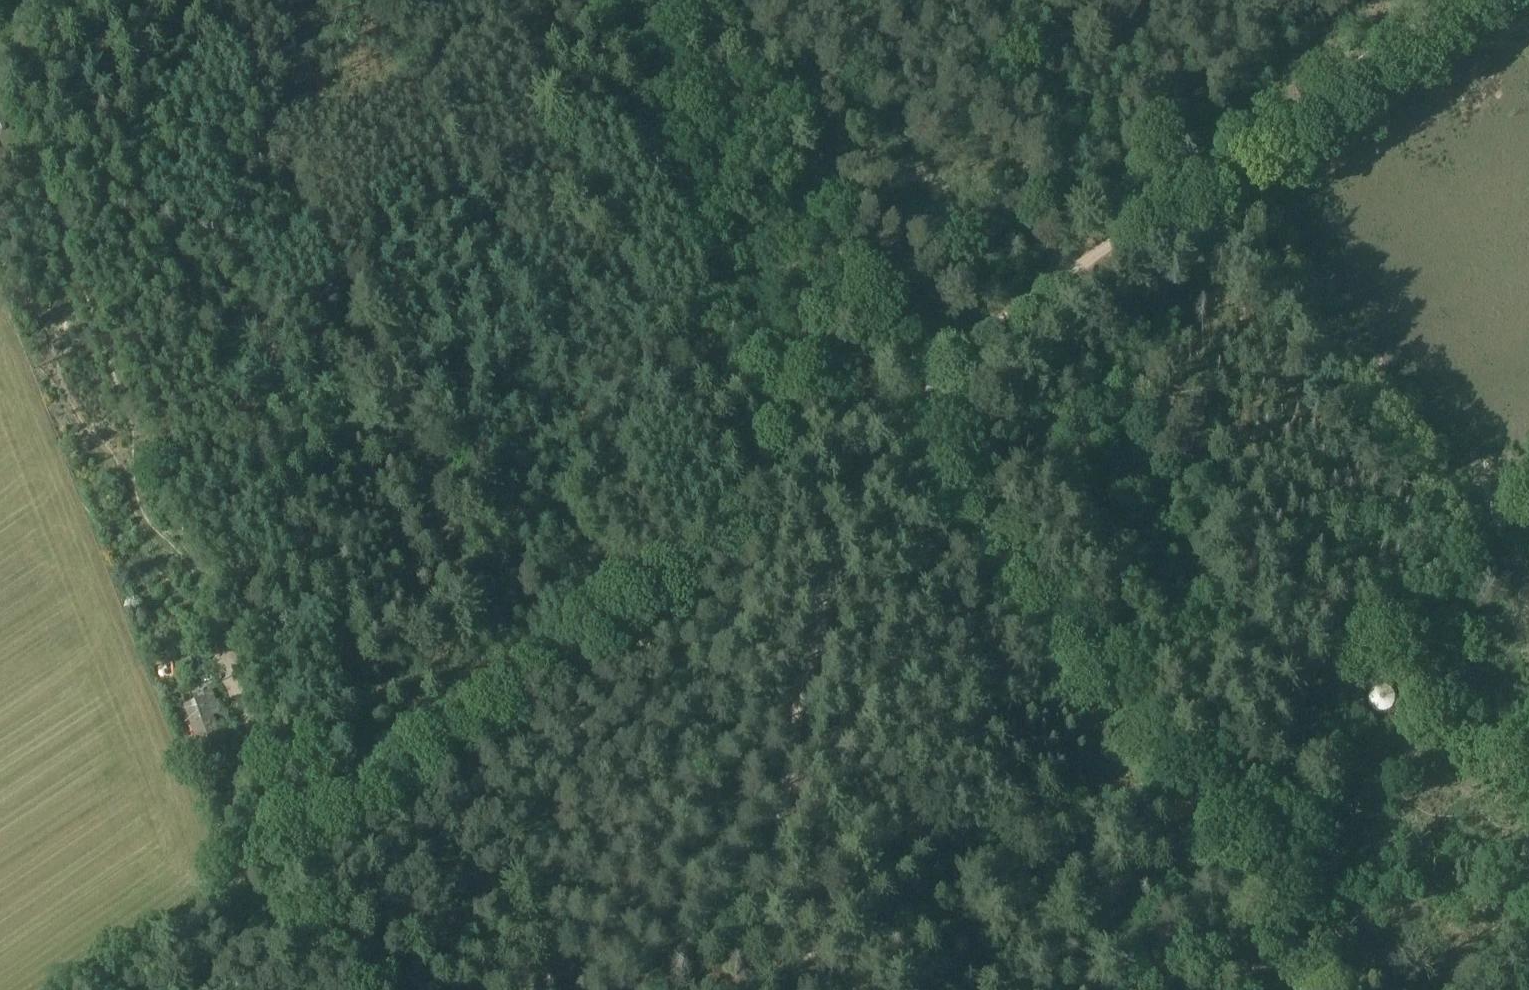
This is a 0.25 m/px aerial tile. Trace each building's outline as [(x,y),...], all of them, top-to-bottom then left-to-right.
[(199,702),(185,707),(200,747),(220,740),(213,718),(221,716),(213,691),(197,697),(199,702)] [(1528,859),(1528,839),(1519,846),(1528,859)]
